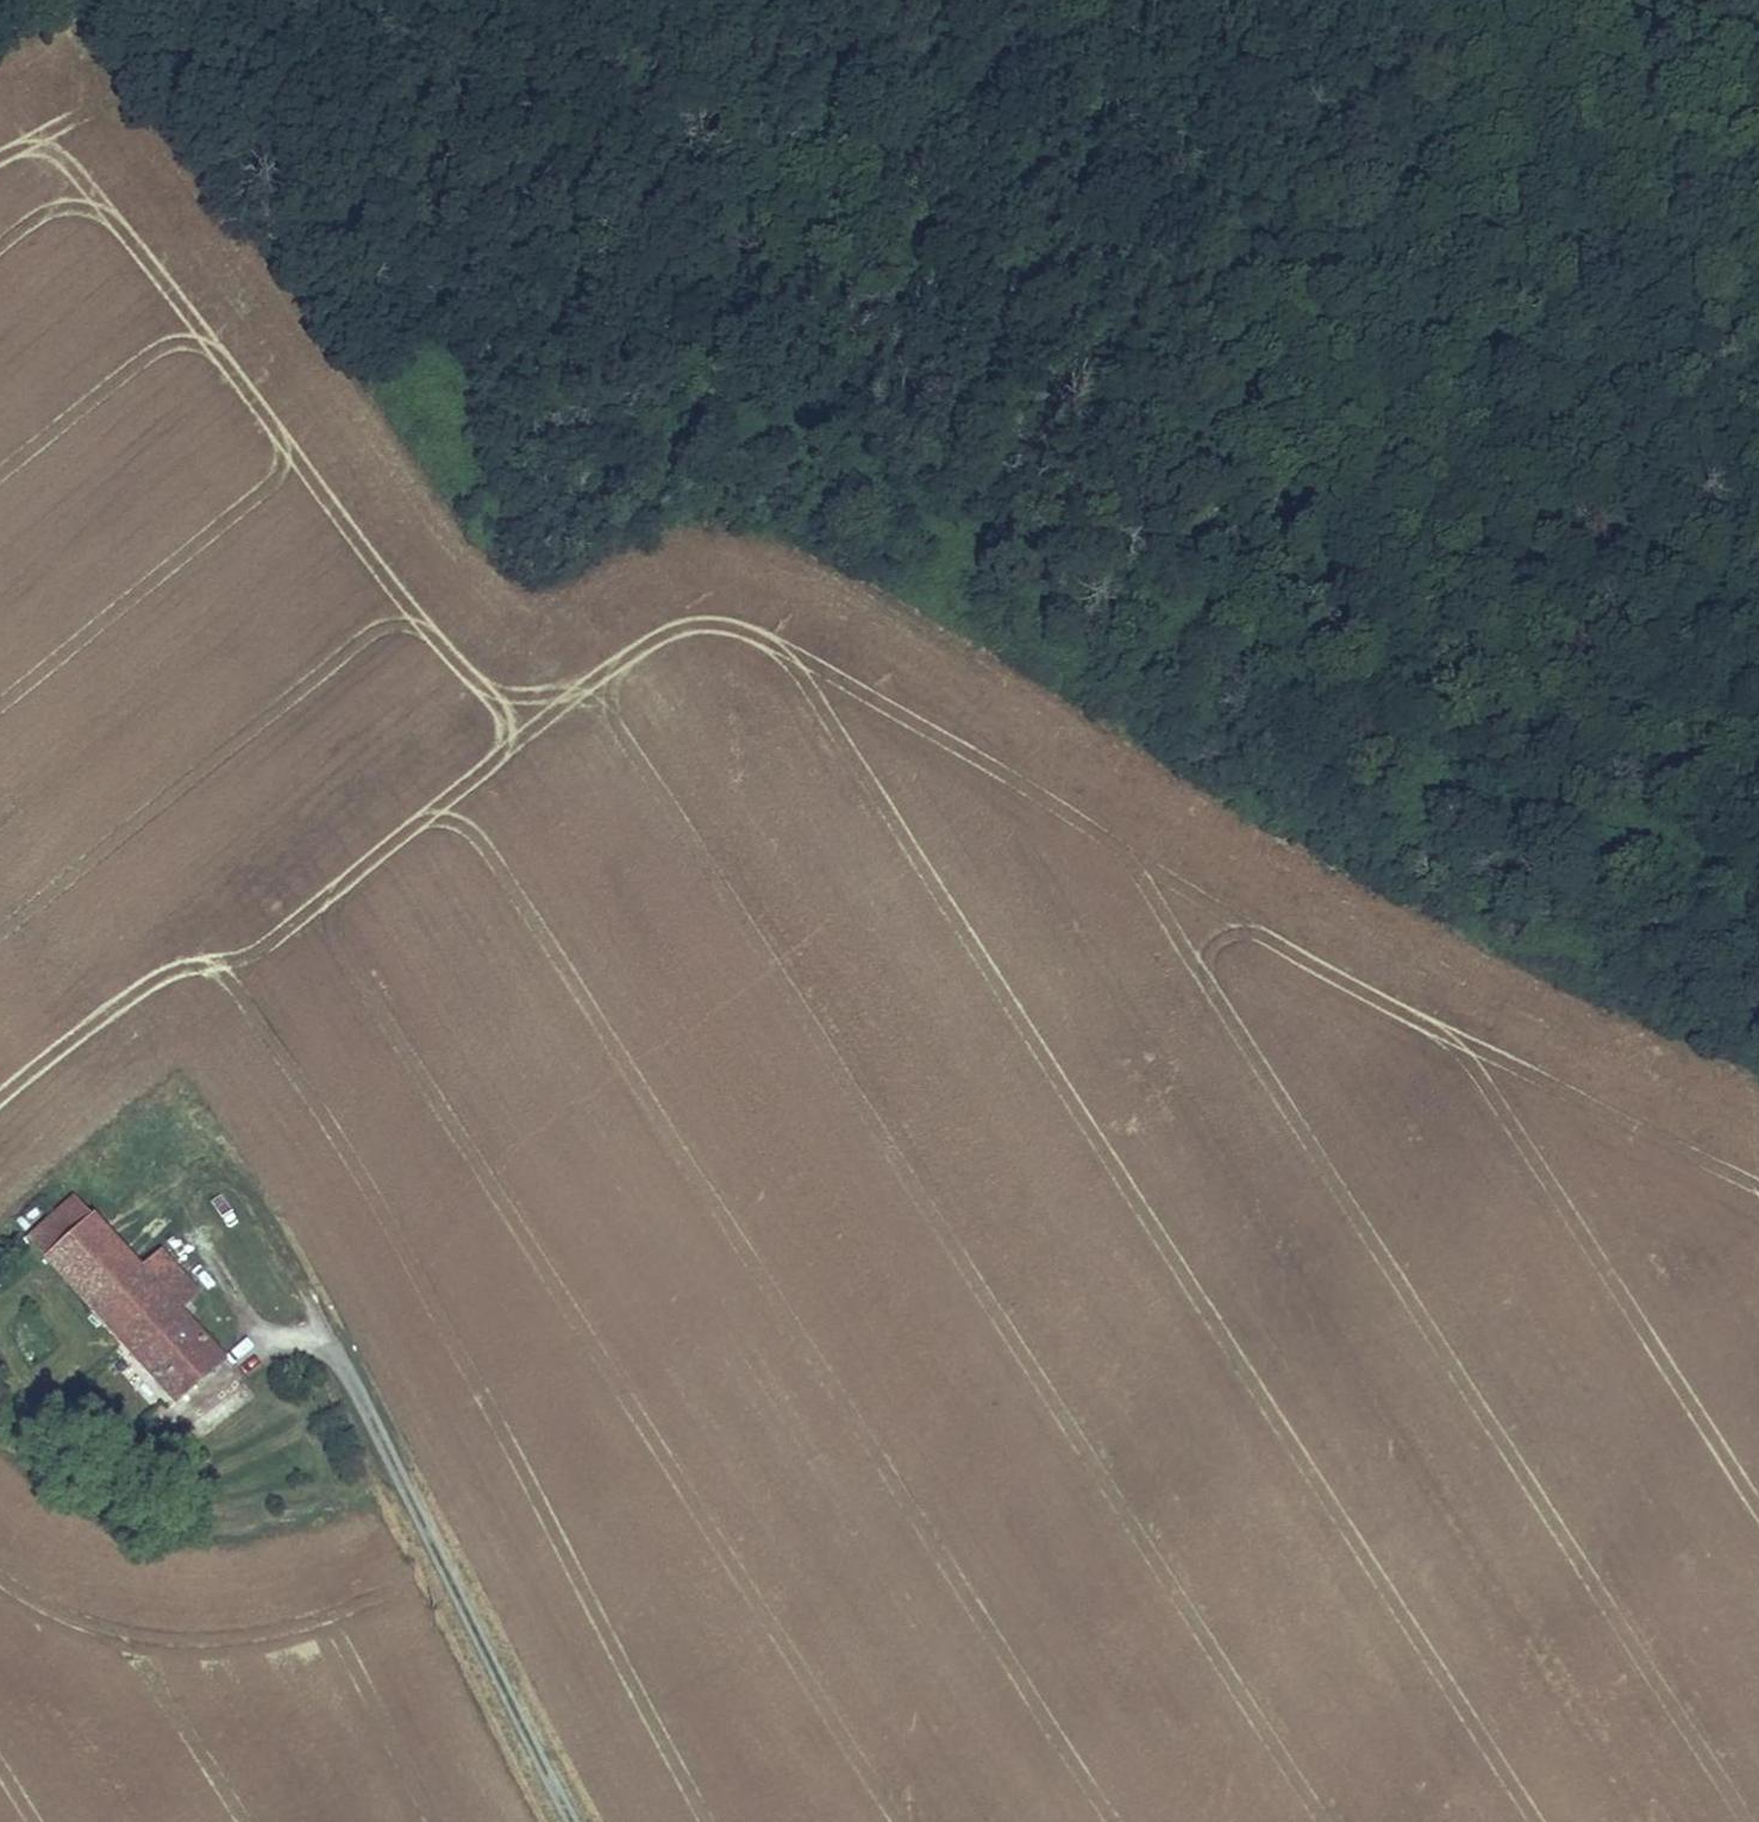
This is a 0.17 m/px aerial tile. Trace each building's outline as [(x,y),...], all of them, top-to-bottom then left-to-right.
[(136,1267),(73,1196),(30,1231),(170,1395),(213,1355),(175,1309),(194,1291),(157,1248),(136,1267)]
